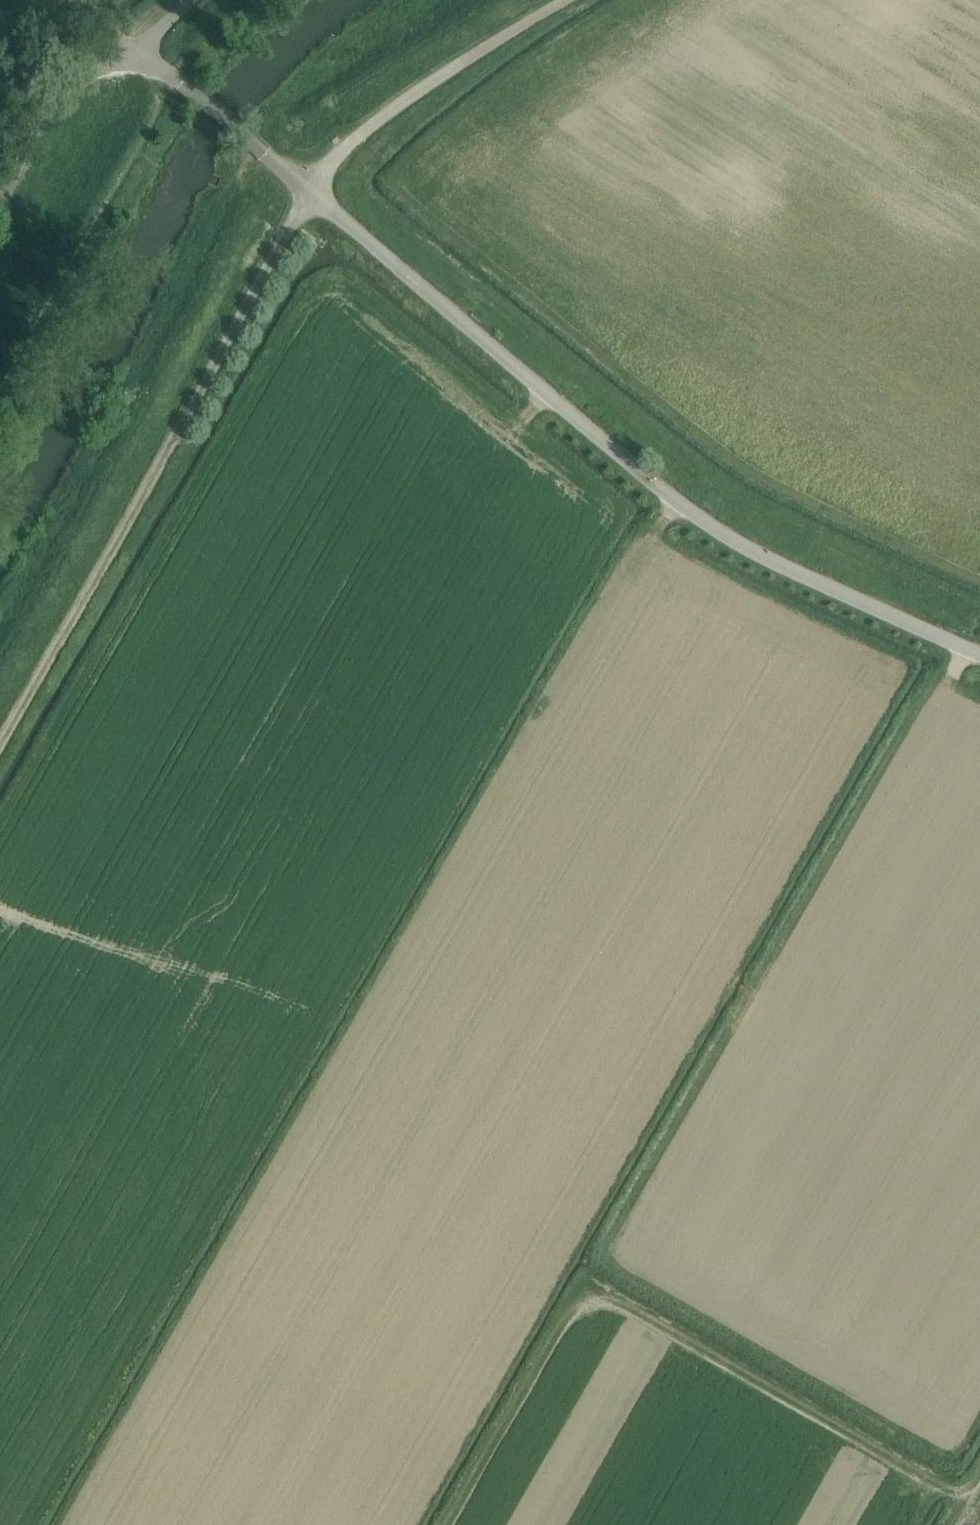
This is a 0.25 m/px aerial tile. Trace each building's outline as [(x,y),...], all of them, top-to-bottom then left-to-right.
[(485,326),(490,319),(485,314),(479,321),(485,326)]
